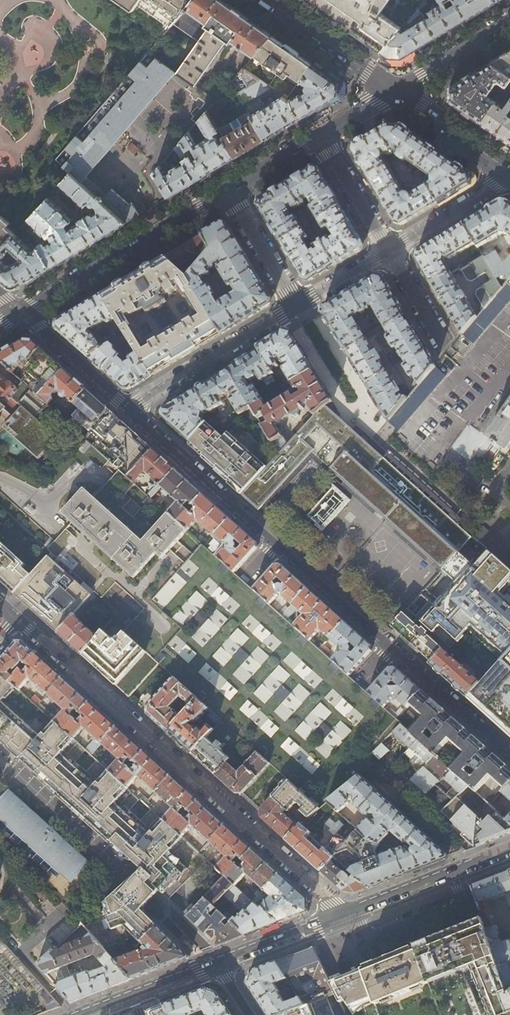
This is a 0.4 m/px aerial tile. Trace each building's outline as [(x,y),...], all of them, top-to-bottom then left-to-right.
[(141,0),(124,0),(135,8),(141,0)] [(192,1),(190,0),(141,0),(135,8),(133,12),(164,34),(174,23),(192,1)] [(271,36),(246,18),(220,0),(193,0),(192,1),(174,23),(199,41),(177,71),(190,81),(196,85),(224,44),(227,46),(231,45),(232,46),(233,45),(232,44),(233,44),(233,43),(233,41),(234,40),(241,45),(240,47),(242,48),(243,47),(255,55),(271,36)] [(322,10),(342,24),(362,38),(381,51),(399,30),(400,28),(380,13),(389,0),(308,0),(322,10)] [(466,19),(455,0),(439,0),(442,4),(435,8),(434,6),(430,8),(431,10),(429,12),(431,15),(425,19),(436,37),(451,28),(466,19)] [(466,19),(482,10),(497,1),(496,0),(455,0),(466,19)] [(413,19),(421,14),(418,8),(407,21),(410,23),(413,19)] [(436,37),(425,19),(403,32),(399,30),(381,51),(386,55),(389,57),(402,57),(418,47),(436,37)] [(301,81),(312,65),(292,51),(271,36),(255,55),(244,67),(288,99),(291,95),(301,81)] [(491,62),(509,75),(509,51),(491,62)] [(112,188),(106,194),(86,175),(172,75),(176,70),(156,56),(148,66),(141,61),(66,148),(72,154),(63,165),(64,165),(72,173),(126,223),(134,218),(139,215),(131,203),(128,204),(112,188)] [(449,100),(465,111),(481,122),(509,81),(509,75),(491,62),(482,68),(450,87),(449,100)] [(306,90),(306,91),(293,98),(291,95),(288,99),(300,119),(317,108),(336,97),(338,96),(339,83),(328,76),(326,74),(312,65),(301,81),(307,85),(306,86),(306,87),(306,88),(306,89),(306,90)] [(232,82),(249,111),(265,139),(283,129),(300,119),(288,99),(244,67),(232,82)] [(177,71),(176,70),(172,75),(188,87),(190,84),(189,83),(190,81),(177,71)] [(208,110),(216,100),(196,85),(190,81),(189,83),(190,84),(188,87),(187,87),(191,91),(190,93),(195,96),(194,97),(198,100),(201,97),(207,102),(201,108),(198,106),(192,114),(194,116),(192,119),(197,123),(199,121),(208,110)] [(499,135),(509,142),(509,81),(481,122),(499,135)] [(224,105),(218,99),(216,100),(208,110),(213,118),(224,105)] [(199,121),(208,137),(197,143),(190,131),(182,141),(187,150),(192,148),(198,157),(194,160),(203,176),(218,167),(235,157),(226,141),(221,144),(215,134),(220,131),(219,129),(213,118),(208,110),(199,121)] [(239,128),(239,127),(234,130),(229,123),(219,129),(220,131),(226,141),(235,157),(250,148),(265,139),(249,111),(239,117),(239,118),(237,119),(238,122),(241,120),(244,125),(239,128)] [(386,142),(393,155),(396,160),(409,180),(420,184),(425,185),(437,204),(447,198),(458,191),(470,184),(470,175),(465,172),(431,148),(399,126),(386,125),(377,131),(384,143),(386,142)] [(384,143),(377,131),(365,138),(353,145),(351,152),(366,177),(379,198),(391,191),(390,190),(399,184),(387,163),(385,163),(383,160),(383,157),(385,155),(390,157),(393,155),(386,142),(384,143)] [(185,164),(179,167),(177,165),(174,167),(173,164),(169,166),(172,171),(166,175),(161,168),(164,167),(162,164),(155,173),(168,197),(186,187),(189,185),(203,177),(203,176),(194,160),(187,150),(182,141),(174,149),(178,152),(185,164)] [(404,182),(409,180),(396,160),(392,163),(404,182)] [(301,176),(286,185),(300,207),(305,204),(307,204),(317,221),(340,207),(330,189),(319,172),(311,170),(301,176)] [(112,231),(126,223),(72,173),(61,184),(86,206),(89,203),(93,206),(95,206),(97,207),(98,212),(95,214),(92,213),(85,217),(99,238),(112,231)] [(205,180),(203,177),(189,185),(191,188),(205,180)] [(406,195),(399,184),(390,190),(391,191),(379,198),(386,211),(394,223),(401,225),(420,214),(437,204),(425,185),(410,194),(406,195)] [(123,190),(132,201),(138,197),(130,185),(123,190)] [(300,207),(286,185),(268,196),(261,200),(259,207),(281,242),(303,229),(294,213),(295,210),(300,207)] [(66,214),(61,209),(60,210),(48,199),(38,209),(59,229),(75,253),(89,245),(99,238),(85,217),(79,220),(78,222),(79,224),(76,226),(73,226),(69,230),(67,227),(72,221),(67,216),(66,214)] [(475,244),(477,247),(501,233),(506,233),(509,236),(509,204),(506,202),(503,202),(498,203),(486,210),(463,224),(475,244)] [(352,227),(340,207),(317,221),(327,238),(321,242),(335,265),(350,256),(360,250),(362,243),(352,227)] [(47,244),(45,242),(43,242),(38,245),(38,247),(51,267),(63,260),(75,253),(59,229),(38,209),(28,220),(38,229),(38,231),(42,234),(44,234),(47,239),(53,236),(53,237),(52,238),(53,240),(53,243),(49,242),(47,244)] [(10,224),(0,215),(0,249),(15,234),(7,228),(10,224)] [(29,225),(26,222),(19,230),(22,232),(29,225)] [(211,250),(199,265),(192,273),(188,278),(194,290),(204,284),(201,279),(209,273),(210,272),(208,270),(214,266),(215,263),(218,261),(218,262),(220,265),(219,266),(219,267),(218,267),(218,269),(222,275),(219,276),(222,281),(222,282),(225,281),(228,286),(229,287),(230,286),(231,287),(232,286),(233,288),(244,282),(242,278),(255,271),(242,250),(227,226),(220,224),(215,227),(202,234),(202,235),(211,250)] [(450,259),(475,244),(463,224),(440,237),(417,251),(415,259),(429,282),(439,276),(441,280),(451,274),(444,261),(445,258),(450,259)] [(303,229),(281,242),(294,264),(302,278),(310,280),(335,265),(321,242),(314,246),(303,229)] [(33,253),(32,253),(32,250),(15,234),(0,249),(0,278),(7,284),(20,286),(35,277),(51,267),(38,247),(35,251),(34,253),(33,253)] [(185,245),(165,257),(178,269),(193,260),(199,265),(211,250),(202,235),(185,245)] [(484,258),(496,279),(499,277),(500,279),(504,279),(505,278),(508,280),(509,278),(509,257),(505,263),(502,263),(495,251),(484,258)] [(471,264),(478,260),(475,256),(463,262),(464,264),(458,268),(459,269),(460,271),(461,270),(471,264)] [(183,273),(178,269),(165,257),(135,275),(101,295),(126,335),(129,339),(138,353),(151,375),(185,355),(221,334),(194,290),(188,278),(183,273)] [(483,257),(478,260),(471,264),(478,277),(486,272),(491,281),(483,285),(492,299),(502,288),(496,279),(484,258),(483,257)] [(478,277),(471,264),(461,270),(467,280),(472,281),(478,277)] [(186,269),(183,273),(188,278),(192,273),(186,269)] [(264,287),(255,271),(242,278),(244,282),(233,288),(235,291),(238,292),(237,295),(233,294),(224,299),(230,309),(234,306),(237,307),(238,309),(235,311),(243,321),(258,312),(269,306),(271,298),(264,287)] [(463,293),(451,274),(441,280),(439,276),(429,282),(461,335),(462,334),(477,317),(467,300),(467,298),(464,293),(463,293)] [(364,283),(350,291),(363,313),(369,309),(369,307),(374,304),(377,306),(380,312),(379,313),(378,315),(378,317),(382,324),(373,329),(376,334),(384,329),(406,316),(394,296),(383,278),(375,276),(364,283)] [(508,280),(502,288),(492,299),(482,311),(477,317),(462,334),(473,344),(509,299),(509,278),(508,280)] [(204,284),(194,290),(221,334),(222,333),(222,334),(232,328),(243,321),(235,311),(238,309),(237,307),(234,306),(230,309),(224,299),(217,304),(213,301),(215,301),(215,299),(213,297),(214,296),(214,295),(214,293),(211,288),(210,288),(207,289),(204,284)] [(482,311),(492,299),(483,285),(476,290),(475,298),(482,311)] [(363,313),(350,291),(338,298),(325,306),(323,313),(334,331),(346,352),(370,338),(376,334),(373,329),(364,335),(358,325),(354,328),(350,322),(350,318),(355,316),(356,316),(357,316),(358,316),(363,313)] [(88,357),(126,335),(101,295),(82,307),(57,322),(56,329),(72,343),(88,357)] [(420,341),(406,316),(384,329),(389,337),(387,338),(387,339),(396,356),(390,359),(394,365),(403,360),(406,365),(403,367),(403,368),(409,377),(410,377),(412,376),(416,382),(413,384),(416,388),(435,365),(420,341)] [(257,347),(260,351),(271,370),(279,366),(276,361),(280,359),(285,367),(283,369),(282,370),(290,384),(291,384),(313,370),(291,333),(284,331),(271,339),(257,347)] [(116,347),(129,339),(126,335),(88,357),(109,376),(123,388),(130,388),(151,375),(138,353),(130,358),(132,360),(125,364),(124,362),(120,358),(121,356),(116,351),(116,347)] [(370,338),(346,352),(356,369),(366,385),(386,373),(368,342),(371,340),(370,338)] [(12,372),(17,366),(21,365),(26,360),(29,363),(41,349),(38,346),(35,343),(23,342),(10,350),(0,356),(0,362),(12,372)] [(52,359),(42,349),(41,349),(29,363),(33,366),(21,380),(40,397),(62,371),(64,369),(52,359)] [(273,374),(271,370),(260,351),(244,361),(229,370),(252,407),(263,400),(254,385),(250,387),(248,383),(247,379),(248,379),(249,380),(250,381),(251,380),(253,383),(257,380),(255,378),(255,377),(256,376),(255,375),(256,374),(261,382),(273,374)] [(435,365),(416,388),(411,394),(406,399),(387,421),(388,422),(398,431),(446,376),(436,367),(435,365)] [(64,369),(62,371),(40,397),(50,405),(56,399),(55,397),(58,393),(62,392),(63,394),(62,395),(62,397),(65,399),(67,399),(68,398),(75,404),(86,390),(76,381),(64,369)] [(198,389),(197,390),(209,410),(210,412),(217,407),(219,410),(227,406),(223,400),(224,399),(225,397),(224,396),(227,394),(227,392),(229,390),(231,393),(234,397),(230,399),(239,414),(249,409),(252,407),(229,370),(214,379),(205,385),(205,384),(204,383),(203,384),(198,386),(197,387),(197,388),(198,389)] [(332,401),(313,370),(291,384),(295,391),(267,408),(263,400),(252,407),(249,409),(256,420),(263,416),(267,423),(260,427),(270,443),(281,436),(274,426),(292,416),(296,417),(299,415),(300,411),(303,409),(302,406),(306,404),(311,413),(303,418),(304,419),(301,421),(304,428),(325,405),(332,401)] [(386,373),(366,385),(375,400),(387,421),(406,399),(401,395),(400,396),(391,380),(392,380),(388,372),(387,373),(386,373)] [(2,413),(10,420),(8,423),(6,424),(6,425),(18,435),(16,438),(40,459),(59,437),(45,425),(58,411),(50,405),(40,397),(21,380),(15,388),(0,375),(0,415),(2,413)] [(96,398),(86,390),(75,404),(80,409),(74,416),(90,431),(91,430),(109,410),(96,398)] [(209,410),(197,390),(177,402),(164,409),(164,410),(163,412),(162,413),(162,414),(162,415),(163,416),(190,441),(206,423),(202,418),(203,413),(205,413),(209,410)] [(338,417),(325,405),(304,428),(287,446),(278,456),(266,469),(241,495),(258,510),(312,453),(443,570),(473,537),(378,452),(366,442),(338,417)] [(507,451),(509,447),(509,405),(487,437),(507,451)] [(120,420),(109,410),(91,430),(113,450),(112,451),(121,459),(115,465),(120,470),(128,477),(153,450),(142,440),(120,420)] [(2,413),(0,415),(0,416),(1,417),(8,423),(10,420),(2,413)] [(190,441),(186,445),(198,456),(226,481),(241,495),(266,469),(227,433),(223,437),(206,423),(190,441)] [(18,435),(6,425),(4,428),(16,438),(18,435)] [(0,432),(0,438),(16,456),(21,451),(2,430),(0,432)] [(2,508),(48,549),(52,552),(31,575),(14,593),(35,612),(58,633),(81,608),(96,593),(102,599),(118,612),(112,620),(160,663),(175,676),(174,677),(180,683),(198,698),(203,703),(209,709),(214,714),(222,721),(247,743),(258,753),(270,764),(288,781),(319,809),(327,802),(355,779),(360,775),(372,765),(365,759),(371,752),(381,743),(392,732),(400,724),(396,720),(397,720),(388,712),(383,708),(367,693),(348,676),(332,661),(325,655),(319,650),(310,641),(293,626),(287,621),(282,616),(279,613),(269,605),(253,589),(234,572),(218,558),(214,554),(205,546),(188,531),(178,522),(168,513),(150,497),(147,495),(135,483),(128,477),(120,470),(115,465),(84,436),(45,481),(28,472),(0,461),(0,507),(2,508)] [(287,446),(281,436),(270,443),(278,456),(287,446)] [(164,459),(153,450),(128,477),(135,483),(146,471),(154,478),(153,479),(157,483),(147,495),(150,497),(160,486),(175,469),(164,459)] [(490,465),(482,458),(476,464),(484,472),(490,465)] [(163,489),(160,486),(150,497),(168,513),(178,502),(168,493),(166,495),(161,491),(163,489)] [(346,501),(332,489),(307,517),(320,530),(346,501)] [(216,506),(203,494),(193,505),(196,508),(192,514),(188,510),(178,522),(188,531),(198,520),(207,528),(206,530),(208,532),(210,530),(215,535),(230,519),(216,506)] [(245,532),(230,519),(215,535),(224,543),(227,543),(228,549),(226,549),(218,558),(234,572),(257,548),(256,542),(245,532)] [(474,536),(509,569),(509,547),(485,524),(484,525),(474,536)] [(474,536),(443,570),(409,607),(448,643),(452,647),(480,673),(485,677),(466,697),(507,735),(509,737),(509,569),(474,536)] [(211,539),(205,546),(214,554),(217,550),(211,545),(214,542),(211,539)] [(2,583),(14,593),(31,575),(23,568),(25,565),(0,542),(0,581),(2,583)] [(253,589),(269,605),(278,595),(278,593),(283,593),(283,597),(292,605),(307,588),(294,576),(281,564),(275,565),(253,589)] [(325,604),(307,588),(292,605),(288,609),(282,616),(287,621),(297,610),(303,615),(293,626),(310,641),(320,631),(329,639),(344,621),(325,604)] [(81,608),(58,633),(71,645),(83,656),(100,634),(98,633),(97,635),(90,629),(93,626),(88,621),(85,624),(80,619),(82,618),(83,619),(87,614),(88,614),(102,599),(96,593),(81,608)] [(285,606),(279,613),(282,616),(288,609),(285,606)] [(433,660),(448,643),(409,607),(393,624),(433,660)] [(112,620),(100,634),(83,656),(94,666),(111,682),(129,697),(160,663),(112,620)] [(359,635),(344,621),(329,639),(337,646),(342,646),(342,652),(340,652),(332,661),(348,676),(371,651),(371,645),(359,635)] [(35,653),(29,648),(24,643),(17,643),(6,656),(0,662),(0,673),(10,681),(15,676),(10,672),(14,669),(15,670),(23,661),(26,664),(35,653)] [(448,650),(452,647),(448,643),(433,660),(429,664),(448,681),(466,697),(485,677),(480,673),(476,677),(473,677),(472,675),(472,672),(456,657),(452,657),(450,656),(450,652),(448,650)] [(324,645),(319,650),(325,655),(330,650),(324,645)] [(48,665),(35,653),(26,664),(29,667),(24,673),(20,670),(15,676),(10,681),(15,686),(20,690),(30,678),(47,694),(62,677),(48,665)] [(389,667),(367,693),(383,708),(389,701),(391,699),(391,697),(397,695),(397,699),(407,708),(410,704),(421,691),(408,679),(395,667),(389,667)] [(3,700),(15,686),(10,681),(0,673),(0,738),(2,738),(2,742),(11,749),(21,758),(41,736),(37,733),(3,700)] [(75,689),(62,677),(47,694),(65,710),(55,721),(64,730),(75,718),(71,715),(76,709),(79,713),(89,702),(75,689)] [(180,683),(174,677),(147,707),(147,714),(155,722),(167,732),(181,717),(171,708),(173,705),(176,707),(179,704),(176,702),(180,697),(190,706),(198,698),(180,683)] [(490,777),(505,790),(509,784),(509,770),(493,755),(471,735),(448,714),(421,691),(410,704),(424,717),(410,733),(417,740),(434,754),(439,759),(440,757),(437,754),(445,746),(456,757),(461,751),(465,754),(451,770),(468,785),(476,793),(490,777)] [(35,694),(30,699),(37,705),(40,703),(42,700),(35,694)] [(198,698),(190,706),(181,717),(167,732),(180,743),(191,754),(214,729),(209,724),(204,730),(201,727),(199,728),(196,726),(190,726),(190,723),(196,723),(198,721),(200,723),(203,720),(201,718),(209,709),(203,703),(198,698)] [(103,714),(89,702),(79,713),(83,716),(78,721),(75,718),(64,730),(73,738),(84,727),(85,729),(83,731),(93,740),(85,749),(91,754),(101,743),(116,726),(103,714)] [(54,715),(40,703),(37,705),(51,718),(54,715)] [(390,709),(388,712),(397,720),(402,714),(404,711),(400,708),(395,713),(390,709)] [(404,717),(402,714),(397,720),(396,720),(400,724),(406,729),(418,716),(411,709),(404,717)] [(222,721),(214,714),(211,717),(219,724),(222,721)] [(137,947),(141,942),(158,926),(147,914),(145,907),(160,890),(163,893),(177,878),(179,880),(182,873),(183,871),(186,867),(168,850),(178,838),(180,835),(172,828),(163,819),(162,818),(149,832),(115,802),(125,790),(127,787),(119,779),(108,769),(95,783),(61,752),(72,741),(72,740),(73,738),(64,730),(55,721),(41,736),(21,758),(28,764),(32,768),(32,769),(43,779),(67,801),(98,829),(121,849),(129,857),(131,855),(136,861),(143,869),(140,871),(103,904),(106,908),(85,927),(92,935),(109,954),(111,956),(137,947)] [(222,721),(219,724),(214,729),(191,754),(203,765),(215,776),(227,763),(231,759),(233,757),(247,743),(222,721)] [(410,733),(406,729),(400,724),(392,732),(409,748),(417,740),(410,733)] [(130,738),(116,726),(101,743),(107,748),(105,750),(107,752),(109,750),(112,753),(110,755),(114,759),(116,757),(119,760),(111,769),(108,766),(106,768),(108,769),(119,779),(129,767),(126,764),(131,759),(134,762),(143,751),(130,738)] [(95,783),(108,769),(106,768),(96,759),(87,769),(76,759),(85,749),(73,738),(72,740),(72,741),(61,752),(95,783)] [(381,743),(371,752),(378,758),(387,750),(381,743)] [(425,763),(409,748),(403,753),(409,758),(409,760),(412,763),(414,762),(420,768),(425,763)] [(157,764),(143,751),(134,762),(138,765),(133,770),(129,767),(119,779),(127,787),(128,788),(138,777),(148,785),(146,787),(148,789),(150,787),(156,793),(170,775),(157,764)] [(270,764),(258,753),(251,761),(250,761),(249,761),(249,762),(248,762),(247,763),(246,764),(246,765),(246,766),(246,767),(258,777),(270,764)] [(441,761),(439,759),(434,754),(425,763),(420,768),(405,784),(413,791),(421,798),(436,785),(451,770),(446,765),(441,761)] [(237,772),(227,763),(215,776),(225,784),(233,792),(235,793),(242,793),(258,777),(246,767),(241,772),(239,770),(237,772)] [(451,770),(436,785),(453,800),(456,797),(468,785),(451,770)] [(184,788),(170,775),(156,793),(161,797),(159,799),(161,801),(163,799),(173,808),(163,819),(172,828),(183,816),(180,812),(184,807),(188,811),(198,800),(184,788)] [(378,791),(360,775),(355,779),(327,802),(339,813),(350,804),(350,801),(352,799),(355,799),(355,802),(356,803),(355,806),(361,811),(378,791)] [(288,781),(273,797),(285,809),(287,810),(295,802),(301,807),(298,810),(304,816),(299,820),(302,824),(320,809),(319,809),(288,781)] [(505,790),(502,793),(509,800),(509,784),(505,790)] [(149,832),(162,818),(151,809),(150,808),(140,818),(129,808),(139,798),(135,794),(128,788),(127,787),(125,790),(115,802),(149,832)] [(7,797),(0,790),(0,818),(1,819),(61,873),(69,880),(87,860),(70,844),(51,827),(24,803),(12,792),(7,797)] [(139,791),(135,794),(139,798),(146,804),(148,801),(149,800),(139,791)] [(396,808),(378,791),(361,811),(366,816),(369,815),(370,814),(372,816),(374,815),(375,817),(372,821),(369,819),(367,819),(358,830),(362,833),(368,838),(369,839),(396,808)] [(492,793),(485,801),(490,805),(497,798),(492,793)] [(281,813),(285,809),(273,797),(261,809),(261,817),(274,829),(286,840),(298,828),(287,818),(289,816),(284,813),(283,814),(281,813)] [(456,797),(453,800),(449,803),(440,812),(464,833),(462,836),(474,847),(509,833),(509,823),(505,819),(492,807),(484,824),(480,821),(481,819),(456,797)] [(440,812),(449,803),(444,798),(434,810),(438,814),(440,812)] [(211,812),(198,800),(188,811),(191,813),(187,819),(183,816),(172,828),(180,835),(182,837),(192,826),(201,834),(200,836),(202,838),(204,836),(210,842),(225,824),(211,812)] [(419,829),(396,808),(369,839),(381,843),(390,834),(389,831),(392,831),(405,843),(406,843),(419,829)] [(348,814),(344,817),(349,822),(356,828),(359,824),(348,814)] [(1,819),(0,821),(0,825),(57,877),(61,873),(1,819)] [(398,857),(391,847),(384,845),(381,843),(369,839),(368,838),(362,833),(358,830),(356,828),(349,822),(331,842),(339,850),(346,848),(349,851),(357,858),(360,864),(354,866),(350,871),(354,875),(368,888),(385,881),(404,874),(398,857)] [(238,837),(225,824),(210,842),(220,851),(219,853),(220,855),(222,853),(223,853),(221,856),(223,858),(225,855),(227,857),(217,869),(222,874),(226,877),(237,865),(234,862),(238,856),(242,860),(252,849),(238,837)] [(299,826),(299,827),(298,828),(286,840),(303,855),(320,871),(334,857),(333,857),(325,849),(314,840),(311,843),(306,838),(309,835),(299,826)] [(419,829),(406,843),(407,843),(408,843),(412,847),(410,849),(408,847),(405,848),(404,847),(403,847),(402,847),(396,849),(395,846),(394,846),(394,844),(388,841),(385,842),(384,845),(391,847),(398,857),(404,874),(425,866),(446,858),(447,855),(419,829)] [(185,884),(208,861),(200,853),(187,842),(184,839),(182,837),(180,835),(178,838),(168,850),(186,867),(183,871),(182,873),(179,880),(177,878),(163,893),(169,899),(185,884)] [(446,837),(460,850),(462,847),(448,835),(446,837)] [(337,856),(349,851),(346,848),(339,850),(331,842),(328,845),(337,853),(333,857),(334,857),(335,858),(337,856)] [(337,853),(328,845),(325,849),(333,857),(337,853)] [(265,861),(252,849),(242,860),(245,863),(241,868),(237,865),(226,877),(227,878),(234,885),(236,886),(246,875),(256,884),(254,886),(256,888),(259,885),(263,890),(279,874),(265,861)] [(340,863),(335,858),(334,857),(320,871),(332,882),(343,891),(355,893),(361,891),(368,888),(354,875),(351,879),(350,878),(350,877),(349,875),(348,874),(346,873),(345,873),(344,872),(345,871),(343,869),(341,870),(339,868),(340,866),(338,865),(340,863)] [(508,871),(490,878),(471,886),(483,920),(496,956),(509,993),(509,940),(506,942),(502,940),(501,935),(498,926),(499,926),(490,899),(506,892),(509,903),(509,875),(508,871)] [(263,890),(253,902),(255,904),(255,903),(261,908),(262,908),(279,923),(290,918),(307,911),(307,899),(294,887),(279,874),(263,890)] [(211,915),(217,909),(214,907),(224,896),(234,885),(227,878),(188,916),(217,946),(231,941),(245,936),(231,922),(227,926),(223,922),(227,918),(224,915),(220,912),(214,918),(211,915)] [(253,902),(236,886),(234,885),(224,896),(243,913),(237,920),(235,918),(233,919),(227,912),(224,915),(227,918),(231,922),(245,936),(261,929),(279,923),(262,908),(261,908),(255,903),(255,904),(253,902)] [(438,939),(416,947),(430,983),(476,965),(496,956),(483,920),(466,927),(438,939)] [(166,934),(158,926),(141,942),(137,947),(138,948),(142,945),(148,951),(144,955),(141,951),(116,962),(132,979),(147,974),(158,969),(164,967),(177,962),(188,958),(176,945),(166,934)] [(109,954),(92,935),(86,940),(67,946),(63,950),(60,952),(57,949),(38,966),(48,977),(52,973),(68,967),(96,956),(101,962),(109,954)] [(299,952),(275,961),(286,979),(294,975),(306,994),(298,998),(303,1007),(336,993),(330,982),(312,947),(299,952)] [(374,965),(362,969),(374,1005),(430,983),(416,947),(415,948),(404,952),(393,957),(393,956),(383,960),(383,961),(374,965)] [(109,954),(101,962),(107,968),(91,975),(90,974),(90,973),(89,973),(88,973),(80,976),(79,973),(74,975),(73,972),(70,973),(68,967),(52,973),(48,977),(72,1003),(84,998),(118,985),(132,979),(116,962),(111,956),(109,954)] [(476,965),(481,978),(471,982),(478,1003),(489,999),(495,1014),(509,1014),(509,993),(496,956),(476,965)] [(275,961),(264,966),(251,970),(247,982),(267,1014),(281,1014),(303,1007),(298,998),(284,1003),(283,1001),(287,998),(282,990),(279,991),(274,983),(286,979),(275,961)] [(362,969),(346,975),(330,982),(336,993),(345,1011),(347,1014),(378,1014),(374,1005),(362,969)] [(57,1008),(37,986),(32,989),(45,1003),(41,1005),(47,1012),(57,1008)] [(291,991),(294,997),(296,995),(290,986),(287,987),(290,992),(291,991)] [(189,995),(196,1014),(197,1014),(199,1014),(198,1013),(204,1011),(206,1014),(232,1014),(225,1003),(218,992),(206,988),(189,995)] [(164,1006),(171,1014),(193,1014),(196,1014),(189,995),(178,999),(164,1004),(164,1006)] [(164,1006),(164,1004),(145,1011),(148,1014),(171,1014),(164,1006)]
